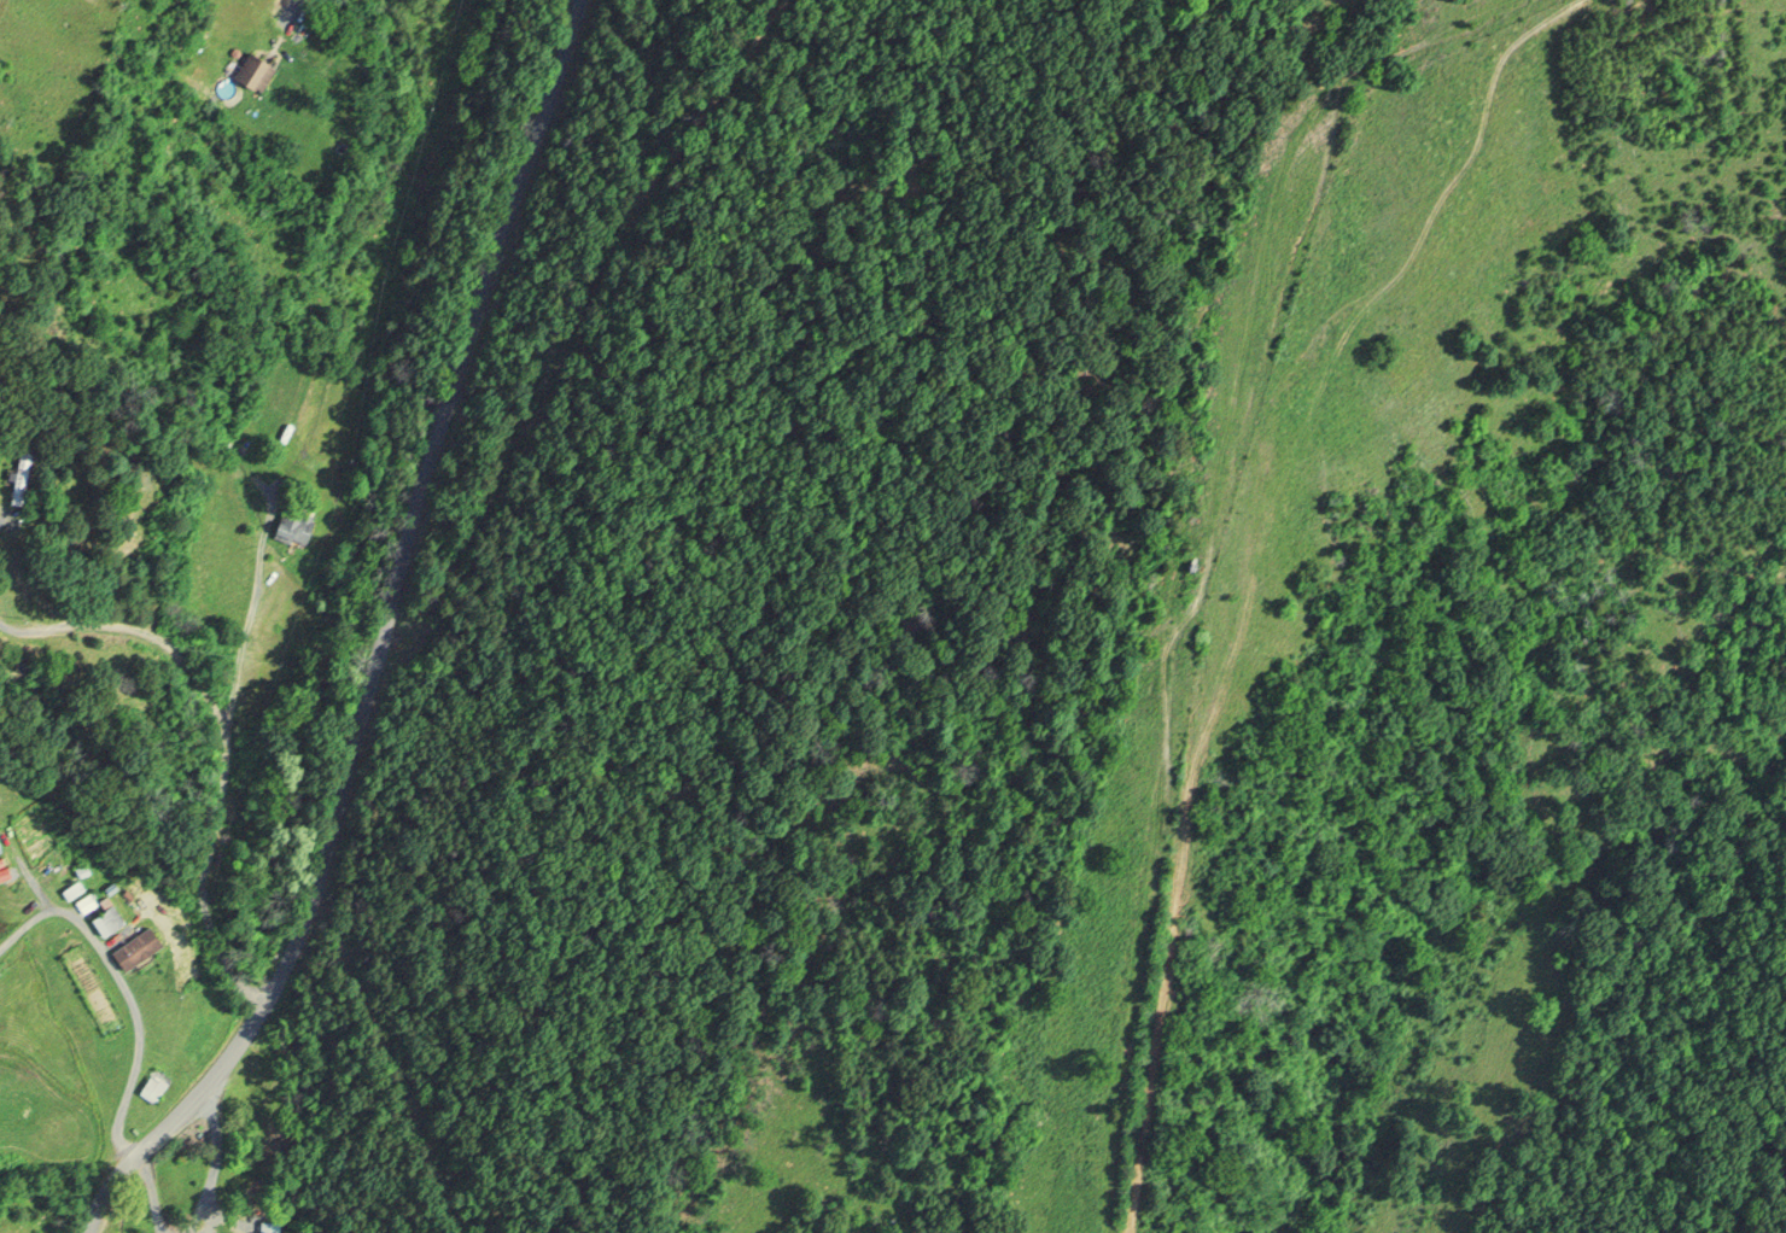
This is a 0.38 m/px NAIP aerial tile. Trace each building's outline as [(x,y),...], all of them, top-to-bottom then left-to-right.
[(264,91),(278,64),(262,55),(248,83),(264,91)] [(311,511),(279,511),(279,540),(311,540),(311,511)] [(126,920),(113,903),(92,919),(105,936),(126,920)] [(113,950),(124,969),(165,945),(153,926),(113,950)] [(153,1102),(172,1080),(157,1068),(139,1091),(153,1102)]
